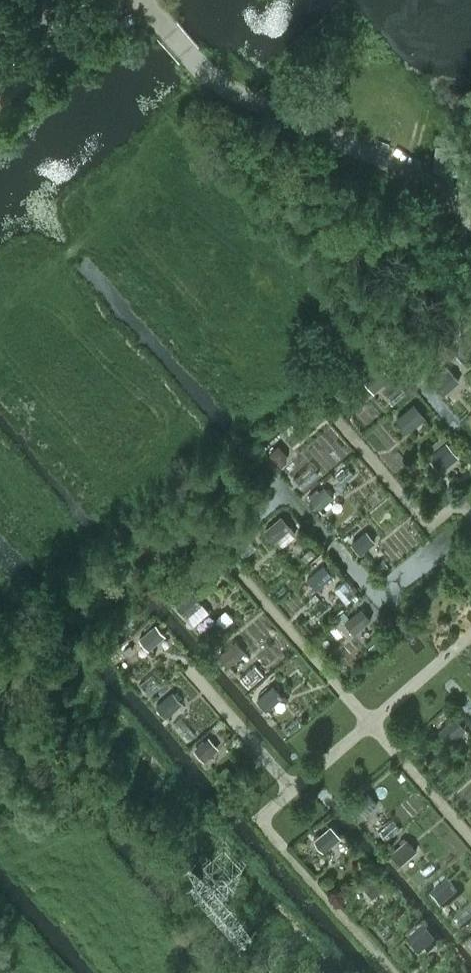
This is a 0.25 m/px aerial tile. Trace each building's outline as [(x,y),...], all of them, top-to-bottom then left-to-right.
[(373,391),(392,375),(380,361),(361,377),(373,391)] [(443,394),(460,379),(447,364),(438,372),(441,375),(432,382),(443,394)] [(408,432),(427,415),(414,401),(396,417),(408,432)] [(281,437),(270,446),(280,458),(282,456),(282,441),(281,437)] [(441,470),(459,455),(447,440),(428,455),(441,470)] [(319,509),(334,497),(325,485),(319,490),(317,487),(309,493),(312,496),(310,498),(319,509)] [(275,541),(292,526),(281,514),(264,529),(275,541)] [(361,553),(375,540),(366,529),(351,541),(361,553)] [(317,590),(334,575),(323,563),(306,577),(317,590)] [(197,620),(209,610),(192,591),(176,605),(185,616),(190,612),(197,620)] [(354,633),(371,618),(362,607),(344,622),(354,633)] [(149,649),(166,635),(155,622),(139,636),(149,649)] [(229,665),(246,651),(236,639),(219,654),(229,665)] [(267,709),(284,694),(273,683),(257,698),(267,709)] [(165,716),(182,701),(173,691),(156,705),(165,716)] [(449,742),(466,727),(455,715),(438,730),(449,742)] [(204,760),(219,747),(208,736),(194,749),(204,760)] [(361,818),(378,803),(368,791),(351,807),(361,818)] [(324,851),(341,836),(331,824),(314,839),(324,851)] [(400,863),(417,849),(407,838),(390,852),(400,863)] [(375,897),(385,888),(375,877),(365,886),(375,897)] [(440,910),(457,894),(446,882),(429,898),(440,910)] [(418,957),(434,943),(422,929),(406,943),(418,957)]
